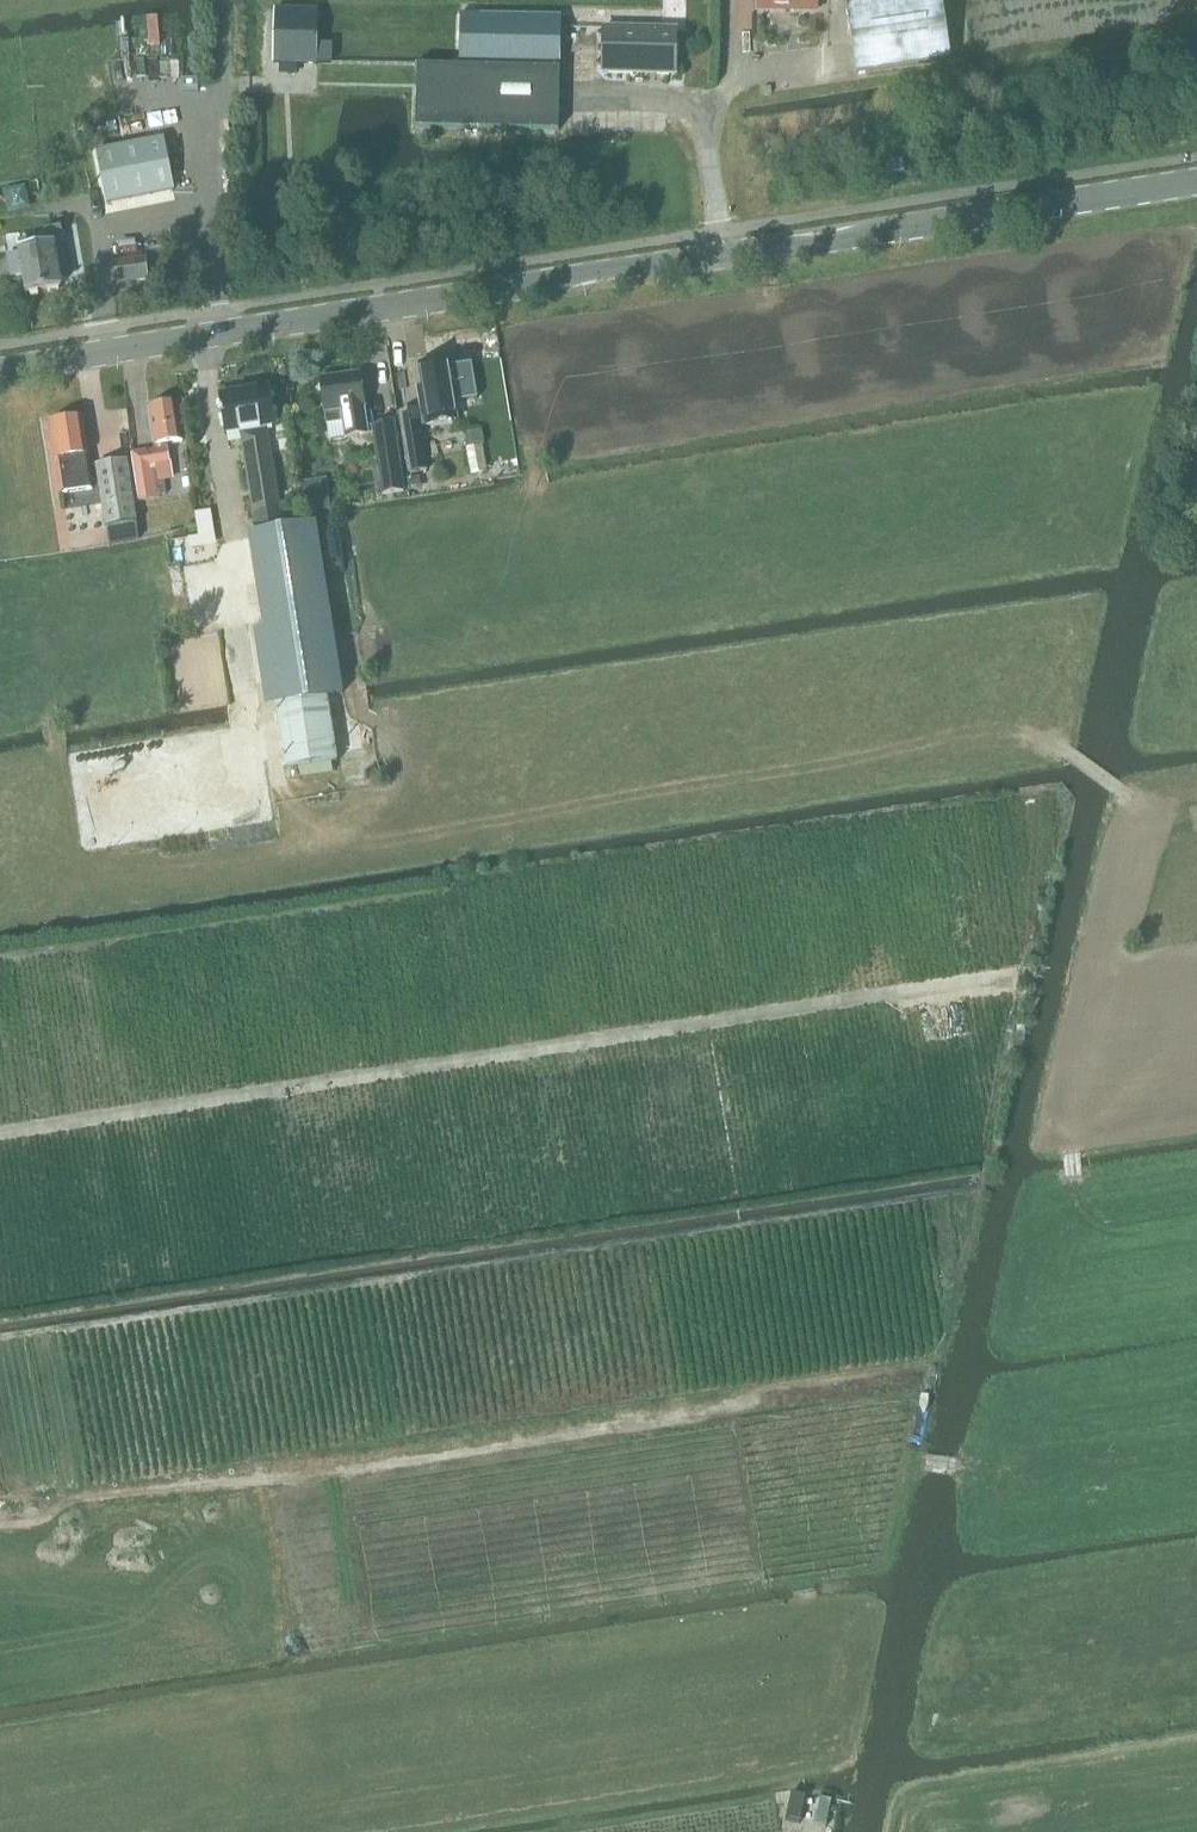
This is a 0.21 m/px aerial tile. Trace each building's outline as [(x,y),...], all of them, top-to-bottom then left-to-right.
[(759,8),(818,9),(819,0),(759,0),(759,8)] [(952,61),(943,0),(859,0),(859,2),(847,4),(858,75),(952,61)] [(276,10),(275,62),(318,63),(333,63),(333,44),(319,44),(320,11),(276,10)] [(416,64),(416,65),(418,66),(417,128),(559,131),(562,16),(461,14),(460,65),(416,64)] [(676,73),(677,30),(604,28),(603,72),(676,73)] [(163,138),(96,151),(106,203),(168,190),(173,189),(170,174),(163,138)] [(890,162),(892,172),(907,170),(905,160),(890,162)] [(28,291),(61,284),(60,276),(68,273),(60,227),(44,229),(47,245),(20,249),(28,291)] [(114,282),(149,279),(147,257),(111,261),(114,282)] [(454,419),(449,362),(421,365),(424,387),(418,388),(421,422),(454,419)] [(374,434),(379,471),(383,496),(405,493),(401,468),(394,424),(366,428),(359,374),(320,380),(328,425),(343,422),(347,438),(374,434)] [(257,519),(281,515),(280,512),(281,512),(266,427),(277,426),(270,388),(219,395),(225,433),(242,430),(257,519)] [(158,450),(133,453),(140,494),(141,501),(161,499),(159,482),(172,480),(170,463),(167,445),(184,442),(177,403),(151,407),(158,450)] [(409,474),(418,472),(428,470),(418,411),(400,413),(409,474)] [(64,495),(94,490),(82,420),(52,424),(64,495)] [(485,444),(482,430),(466,433),(469,447),(485,444)] [(488,472),(484,445),(467,448),(472,475),(488,472)] [(112,461),(95,464),(104,528),(137,523),(128,459),(112,461)] [(195,511),(197,523),(212,521),(210,509),(195,511)] [(316,521),(249,531),(275,703),(342,693),(316,521)] [(330,698),(277,705),(284,759),(286,768),(338,760),(337,753),(330,698)]
